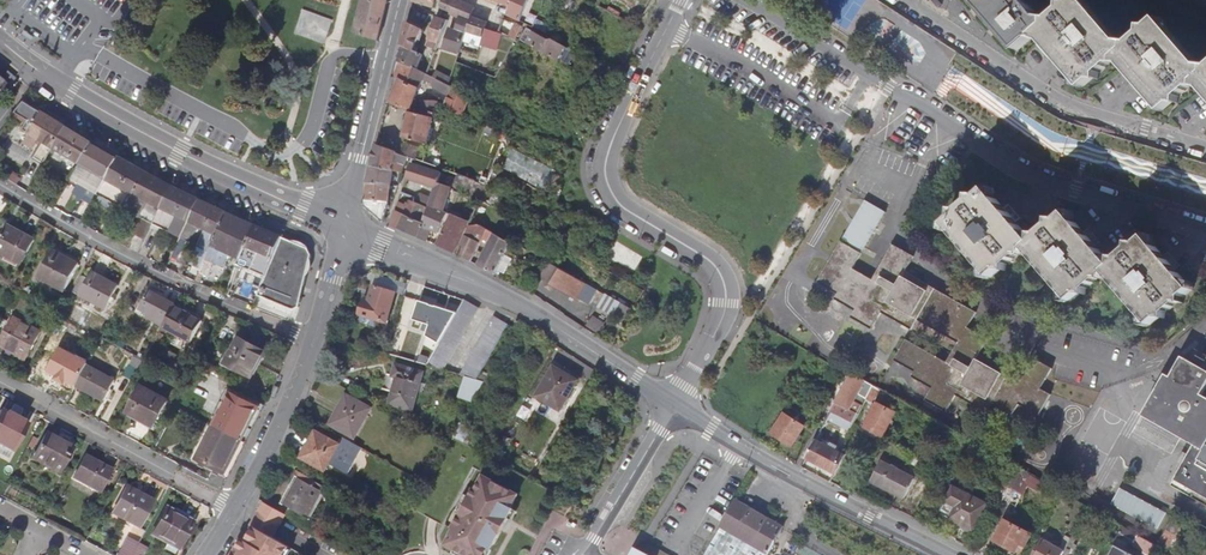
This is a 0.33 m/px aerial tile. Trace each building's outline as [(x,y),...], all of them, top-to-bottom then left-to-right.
[(354,33),(369,38),(378,41),(379,42),(389,0),(362,0),(354,33)] [(412,2),(435,9),(437,0),(413,0),(412,2)] [(456,0),(443,0),(440,6),(445,11),(450,13),(456,0)] [(473,16),(476,7),(466,3),(460,0),(456,0),(450,13),(450,14),(460,19),(457,32),(451,30),(445,49),(460,55),(462,49),(467,32),(473,16)] [(520,22),(529,0),(502,0),(501,4),(511,7),(508,16),(520,22)] [(978,4),(980,7),(983,10),(995,24),(998,28),(1001,31),(1018,51),(1039,35),(1045,26),(1023,0),(974,0),(978,4)] [(1081,0),(1077,0),(1071,4),(1065,4),(1064,10),(1052,21),(1047,20),(1045,26),(1039,35),(1055,53),(1061,60),(1066,66),(1084,87),(1092,80),(1099,81),(1099,74),(1111,64),(1117,65),(1118,58),(1134,77),(1140,84),(1146,91),(1163,110),(1172,103),(1177,104),(1178,98),(1190,87),(1197,88),(1197,81),(1205,91),(1205,67),(1204,74),(1159,21),(1152,28),(1145,27),(1145,34),(1132,45),(1126,44),(1126,51),(1081,0)] [(333,19),(303,9),(294,33),(324,44),(333,19)] [(408,21),(398,62),(419,71),(425,55),(415,51),(431,15),(412,9),(408,21)] [(488,22),(473,16),(467,32),(483,38),(486,29),(486,28),(488,22)] [(449,21),(442,18),(438,17),(428,47),(437,50),(449,21)] [(517,37),(523,27),(516,23),(512,30),(509,36),(516,40),(517,37)] [(502,34),(486,29),(483,38),(481,45),(498,50),(502,34)] [(533,32),(527,43),(559,61),(570,67),(577,54),(566,48),(552,39),(549,40),(533,32)] [(399,79),(391,103),(409,112),(411,113),(424,80),(430,83),(436,84),(438,80),(433,78),(427,75),(419,71),(398,62),(395,77),(399,79)] [(438,80),(450,86),(453,77),(437,69),(433,78),(438,80)] [(434,88),(451,96),(454,88),(450,86),(438,80),(436,84),(434,88)] [(446,107),(463,115),(471,96),(454,88),(451,96),(446,107)] [(411,113),(409,112),(404,138),(428,144),(439,104),(440,102),(422,101),(418,114),(411,113)] [(54,151),(68,128),(43,112),(30,135),(38,141),(44,144),(36,158),(46,164),(54,151)] [(82,136),(68,128),(54,151),(46,164),(49,165),(73,180),(94,143),(82,136)] [(38,141),(30,135),(25,144),(33,149),(38,141)] [(108,151),(94,143),(73,180),(99,196),(100,194),(120,158),(108,151)] [(407,144),(403,155),(409,158),(418,161),(422,150),(407,144)] [(397,152),(377,145),(372,167),(395,171),(403,173),(409,158),(403,155),(397,153),(397,152)] [(547,187),(556,167),(513,149),(504,169),(547,187)] [(128,163),(120,158),(100,194),(127,208),(138,187),(147,172),(128,163)] [(430,205),(445,212),(451,192),(438,187),(442,173),(426,168),(412,164),(407,179),(435,188),(432,198),(420,194),(418,200),(430,205)] [(395,171),(372,167),(367,183),(392,185),(393,185),(395,171)] [(155,177),(147,172),(138,187),(127,208),(125,211),(140,218),(149,222),(154,224),(174,186),(155,177)] [(14,174),(10,179),(15,182),(18,185),(22,179),(14,174)] [(472,192),(475,181),(460,176),(456,187),(472,192)] [(365,208),(385,223),(390,202),(392,185),(367,183),(365,200),(366,200),(365,208)] [(183,191),(174,186),(154,224),(182,237),(201,200),(183,191)] [(946,225),(992,278),(1001,270),(1007,271),(1008,264),(1019,255),(1024,256),(1025,249),(1072,301),(1081,294),(1087,295),(1087,288),(1099,279),(1105,281),(1106,273),(1151,325),(1159,318),(1166,318),(1166,312),(1177,303),(1183,305),(1184,297),(1193,289),(1169,263),(1147,238),(1139,245),(1133,244),(1133,250),(1121,260),(1115,259),(1114,267),(1086,235),(1067,214),(1058,222),(1053,221),(1053,227),(1041,236),(1035,236),(1035,241),(1033,243),(1007,213),(987,190),(978,198),(973,197),(972,203),(961,213),(956,211),(956,217),(946,225)] [(204,202),(201,200),(182,237),(192,242),(191,243),(199,247),(190,264),(201,269),(207,258),(228,213),(204,202)] [(486,223),(493,206),(483,200),(482,201),(474,217),(479,219),(486,223)] [(399,202),(396,210),(405,214),(421,221),(426,207),(409,201),(407,205),(399,202)] [(887,214),(866,201),(843,240),(863,253),(887,214)] [(405,214),(399,229),(428,242),(432,231),(438,233),(440,232),(448,213),(445,212),(430,205),(424,223),(421,221),(405,214)] [(100,223),(114,231),(122,217),(108,209),(100,223)] [(394,214),(391,225),(399,229),(405,214),(396,210),(394,214)] [(248,222),(228,213),(207,258),(224,265),(230,255),(240,259),(246,247),(256,225),(248,222)] [(438,246),(456,253),(469,221),(463,219),(453,215),(438,246)] [(134,234),(146,240),(154,224),(149,222),(140,218),(136,226),(137,227),(134,234)] [(246,247),(240,259),(238,265),(266,277),(274,259),(283,237),(256,225),(246,247)] [(459,255),(473,262),(488,230),(480,225),(471,227),(459,255)] [(0,245),(0,253),(21,265),(35,240),(10,227),(0,245)] [(496,275),(506,255),(511,244),(495,234),(479,265),(496,275)] [(291,240),(283,237),(274,259),(266,277),(258,296),(294,310),(300,308),(312,255),(310,249),(291,240)] [(862,254),(841,242),(818,283),(838,296),(835,300),(855,312),(851,319),(872,330),(881,314),(912,331),(917,321),(957,343),(947,363),(906,340),(893,361),(914,373),(912,377),(932,389),(926,401),(946,413),(956,397),(986,413),(992,404),(1013,416),(1018,405),(1039,416),(1051,395),(1041,389),(1051,369),(1031,357),(1019,378),(979,354),(987,340),(968,328),(977,313),(905,272),(913,256),(893,245),(872,281),(854,269),(862,254)] [(54,251),(39,278),(65,292),(80,265),(54,251)] [(828,260),(813,252),(798,277),(813,286),(828,260)] [(496,275),(499,276),(501,272),(505,275),(513,259),(506,255),(496,275)] [(542,280),(552,285),(560,268),(552,263),(542,280)] [(560,268),(552,285),(581,303),(582,300),(592,306),(600,292),(560,268)] [(89,279),(83,276),(74,293),(107,310),(119,286),(94,272),(89,279)] [(375,284),(405,291),(407,281),(378,274),(375,284)] [(23,286),(19,293),(28,298),(32,291),(23,286)] [(380,322),(378,328),(381,329),(383,322),(387,323),(397,293),(374,287),(369,303),(364,302),(360,316),(380,322)] [(176,308),(177,306),(151,292),(141,309),(150,314),(148,317),(165,327),(176,308)] [(28,298),(19,293),(11,307),(28,316),(35,302),(28,298)] [(600,305),(628,317),(633,305),(605,293),(600,305)] [(439,347),(429,365),(446,370),(481,308),(478,307),(467,300),(460,311),(448,332),(439,347)] [(435,325),(448,332),(460,311),(441,305),(435,325)] [(165,327),(165,329),(191,342),(203,322),(176,308),(165,327)] [(358,323),(378,328),(380,322),(360,316),(358,323)] [(461,374),(470,377),(478,379),(509,324),(495,317),(461,374)] [(0,348),(0,353),(22,366),(41,333),(16,320),(0,348)] [(239,339),(226,364),(253,378),(267,353),(239,339)] [(414,361),(429,365),(439,347),(419,342),(414,361)] [(135,356),(125,374),(134,379),(143,361),(135,356)] [(1183,358),(1172,378),(1167,374),(1144,416),(1196,446),(1173,486),(1205,505),(1205,397),(1203,395),(1205,389),(1205,371),(1183,358)] [(53,383),(74,394),(78,386),(85,374),(64,363),(53,383)] [(414,411),(420,390),(423,382),(425,372),(397,364),(393,377),(397,378),(391,404),(414,411)] [(115,381),(89,367),(85,374),(78,386),(105,400),(115,381)] [(555,367),(538,396),(561,410),(579,381),(555,367)] [(866,381),(852,373),(832,411),(839,415),(840,413),(846,416),(849,411),(852,412),(866,381)] [(489,374),(485,381),(477,396),(486,401),(498,380),(489,374)] [(453,406),(466,414),(477,396),(485,381),(478,379),(470,377),(453,406)] [(142,387),(128,413),(154,427),(168,401),(142,387)] [(229,387),(211,423),(217,426),(235,390),(229,387)] [(873,387),(866,400),(873,404),(880,391),(873,387)] [(235,390),(217,426),(243,438),(261,402),(235,390)] [(349,396),(332,424),(355,438),(372,409),(349,396)] [(819,401),(809,419),(817,423),(826,406),(819,401)] [(243,438),(249,441),(266,405),(261,402),(243,438)] [(884,437),(896,414),(877,403),(864,427),(884,437)] [(0,414),(0,444),(13,451),(28,425),(2,410),(0,414)] [(839,415),(832,411),(827,420),(843,428),(839,445),(845,448),(848,435),(854,424),(839,415)] [(785,414),(772,434),(793,447),(805,428),(785,414)] [(462,420),(453,436),(462,441),(471,425),(462,420)] [(217,426),(211,423),(190,462),(229,481),(249,441),(243,438),(226,472),(199,459),(217,426)] [(243,438),(217,426),(199,459),(226,472),(243,438)] [(317,431),(302,457),(326,471),(341,444),(317,431)] [(48,434),(34,459),(60,473),(74,448),(48,434)] [(807,459),(835,474),(845,455),(844,454),(837,451),(816,440),(807,459)] [(558,456),(549,451),(536,473),(545,477),(547,474),(558,456)] [(86,456),(74,479),(100,493),(113,470),(86,456)] [(915,479),(881,462),(871,482),(905,499),(915,479)] [(1008,490),(1019,469),(1015,466),(1005,489),(1008,490)] [(953,473),(943,468),(937,479),(947,484),(953,473)] [(1039,492),(1043,483),(1019,469),(1008,490),(1003,498),(1011,502),(1015,494),(1021,498),(1028,486),(1039,492)] [(445,544),(465,554),(485,554),(489,548),(491,550),(501,531),(514,509),(511,507),(518,494),(482,475),(475,489),(473,488),(452,528),(453,529),(445,544)] [(290,509),(287,513),(310,526),(313,521),(311,521),(321,502),(319,501),(326,487),(314,481),(312,484),(299,477),(283,505),(290,509)] [(1163,506),(1123,484),(1112,504),(1152,525),(1163,506)] [(126,487),(113,513),(140,528),(154,502),(126,487)] [(986,504),(954,487),(940,514),(973,531),(986,504)] [(1017,506),(1021,498),(1015,494),(1011,502),(1017,506)] [(721,527),(723,528),(768,554),(769,554),(785,527),(737,499),(721,527)] [(271,505),(266,502),(260,511),(266,515),(271,505)] [(287,513),(271,505),(266,515),(281,523),(287,513)] [(167,508),(152,535),(179,549),(193,525),(176,517),(178,514),(167,508)] [(259,511),(251,524),(255,526),(274,536),(281,523),(266,515),(260,511),(259,511)] [(1184,519),(1176,514),(1159,546),(1167,550),(1184,519)] [(1031,535),(1005,521),(995,540),(1016,551),(1020,544),(1025,547),(1031,535)] [(251,524),(243,538),(233,554),(303,554),(304,554),(290,546),(255,526),(251,524)] [(723,528),(708,554),(768,554),(723,528)] [(1132,534),(1123,528),(1118,538),(1127,543),(1132,534)] [(149,546),(127,535),(117,554),(145,554),(149,546)] [(1064,552),(1041,539),(1034,552),(1037,554),(1036,554),(1062,554),(1064,552)] [(368,554),(380,554),(384,548),(375,542),(368,554)]
